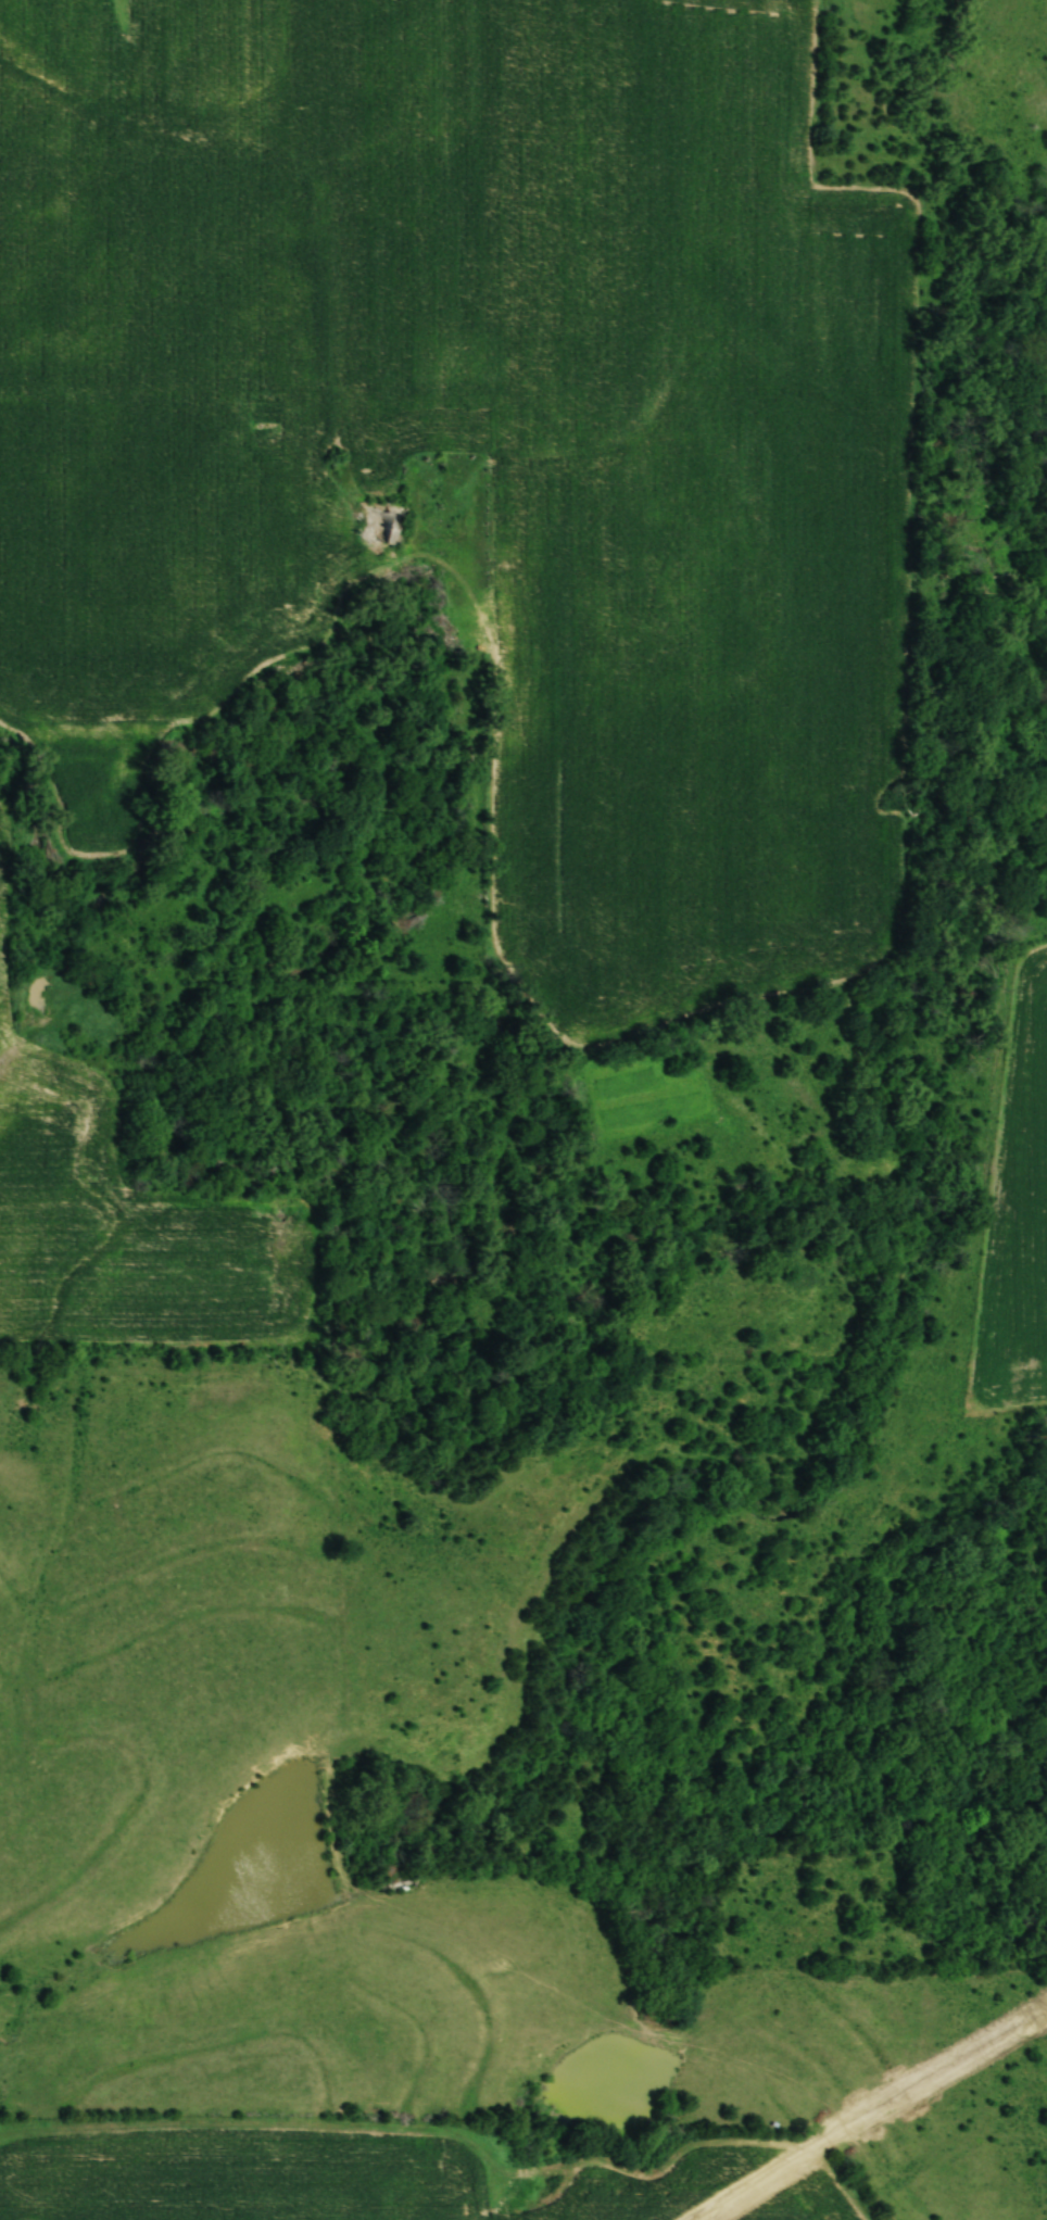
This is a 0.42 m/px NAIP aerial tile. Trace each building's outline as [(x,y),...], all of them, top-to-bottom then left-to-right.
[(355,535),(400,535),(401,503),(356,502),(355,535)]
